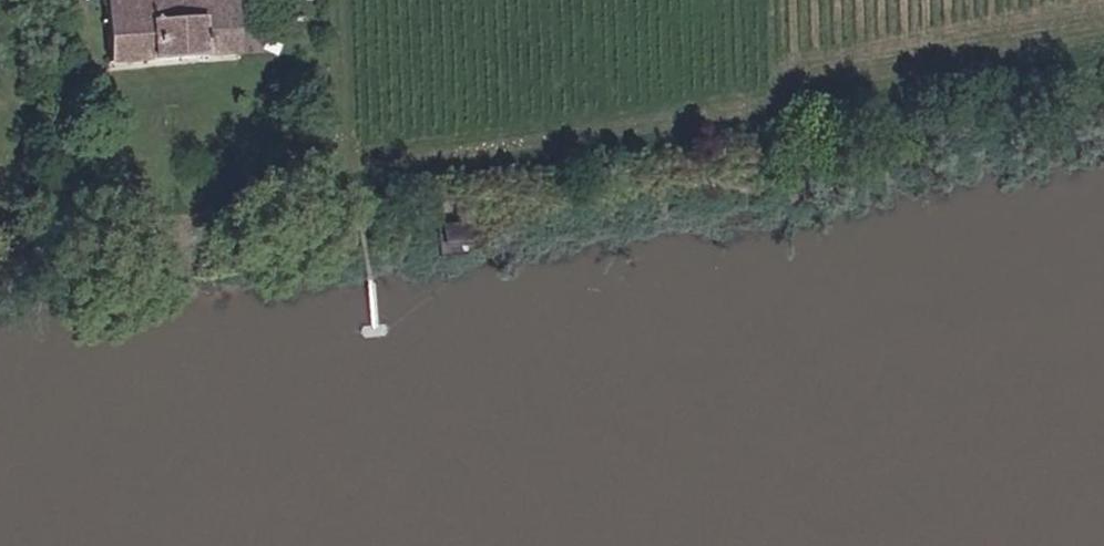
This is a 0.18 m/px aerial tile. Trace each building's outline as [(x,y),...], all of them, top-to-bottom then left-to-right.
[(110,58),(244,52),(244,20),(198,19),(197,0),(110,0),(110,58)]
